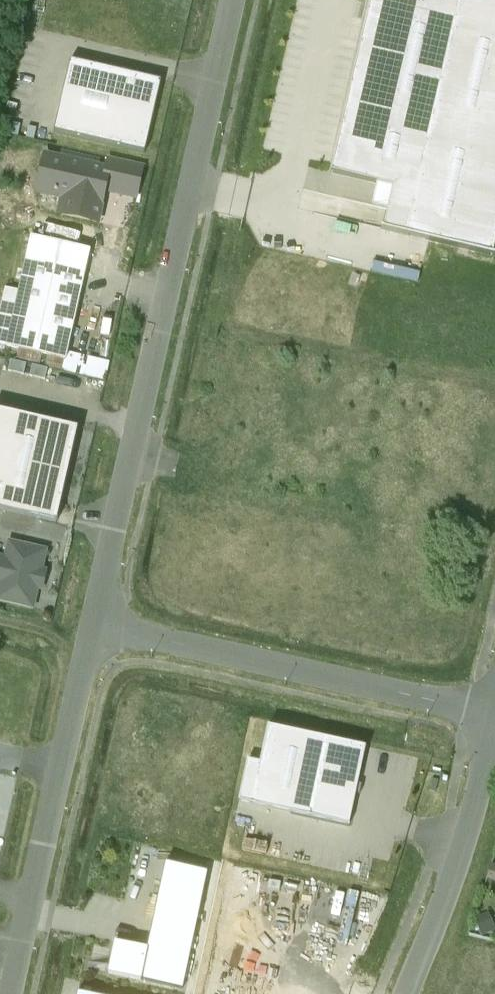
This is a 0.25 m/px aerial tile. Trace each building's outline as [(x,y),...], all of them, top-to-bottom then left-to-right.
[(330,174),(393,189),(383,229),(381,229),(380,231),(494,257),(494,255),(493,254),(494,245),(494,0),(370,0),(330,174)] [(161,82),(70,62),(54,134),(145,155),(161,82)] [(106,170),(49,157),(41,191),(59,195),(64,203),(61,216),(97,224),(104,192),(109,171),(106,170)] [(109,159),(106,170),(109,171),(104,192),(135,198),(142,166),(109,159)] [(31,238),(14,313),(1,310),(0,316),(0,346),(65,361),(90,251),(31,238)] [(57,523),(78,429),(0,412),(0,510),(57,523)] [(10,545),(6,561),(0,559),(0,583),(1,584),(0,589),(0,601),(32,608),(37,587),(42,588),(45,574),(40,572),(45,552),(10,545)] [(245,771),(239,803),(349,827),(366,748),(268,727),(258,773),(245,771)] [(207,873),(166,864),(147,951),(115,944),(108,976),(182,991),(207,873)]
